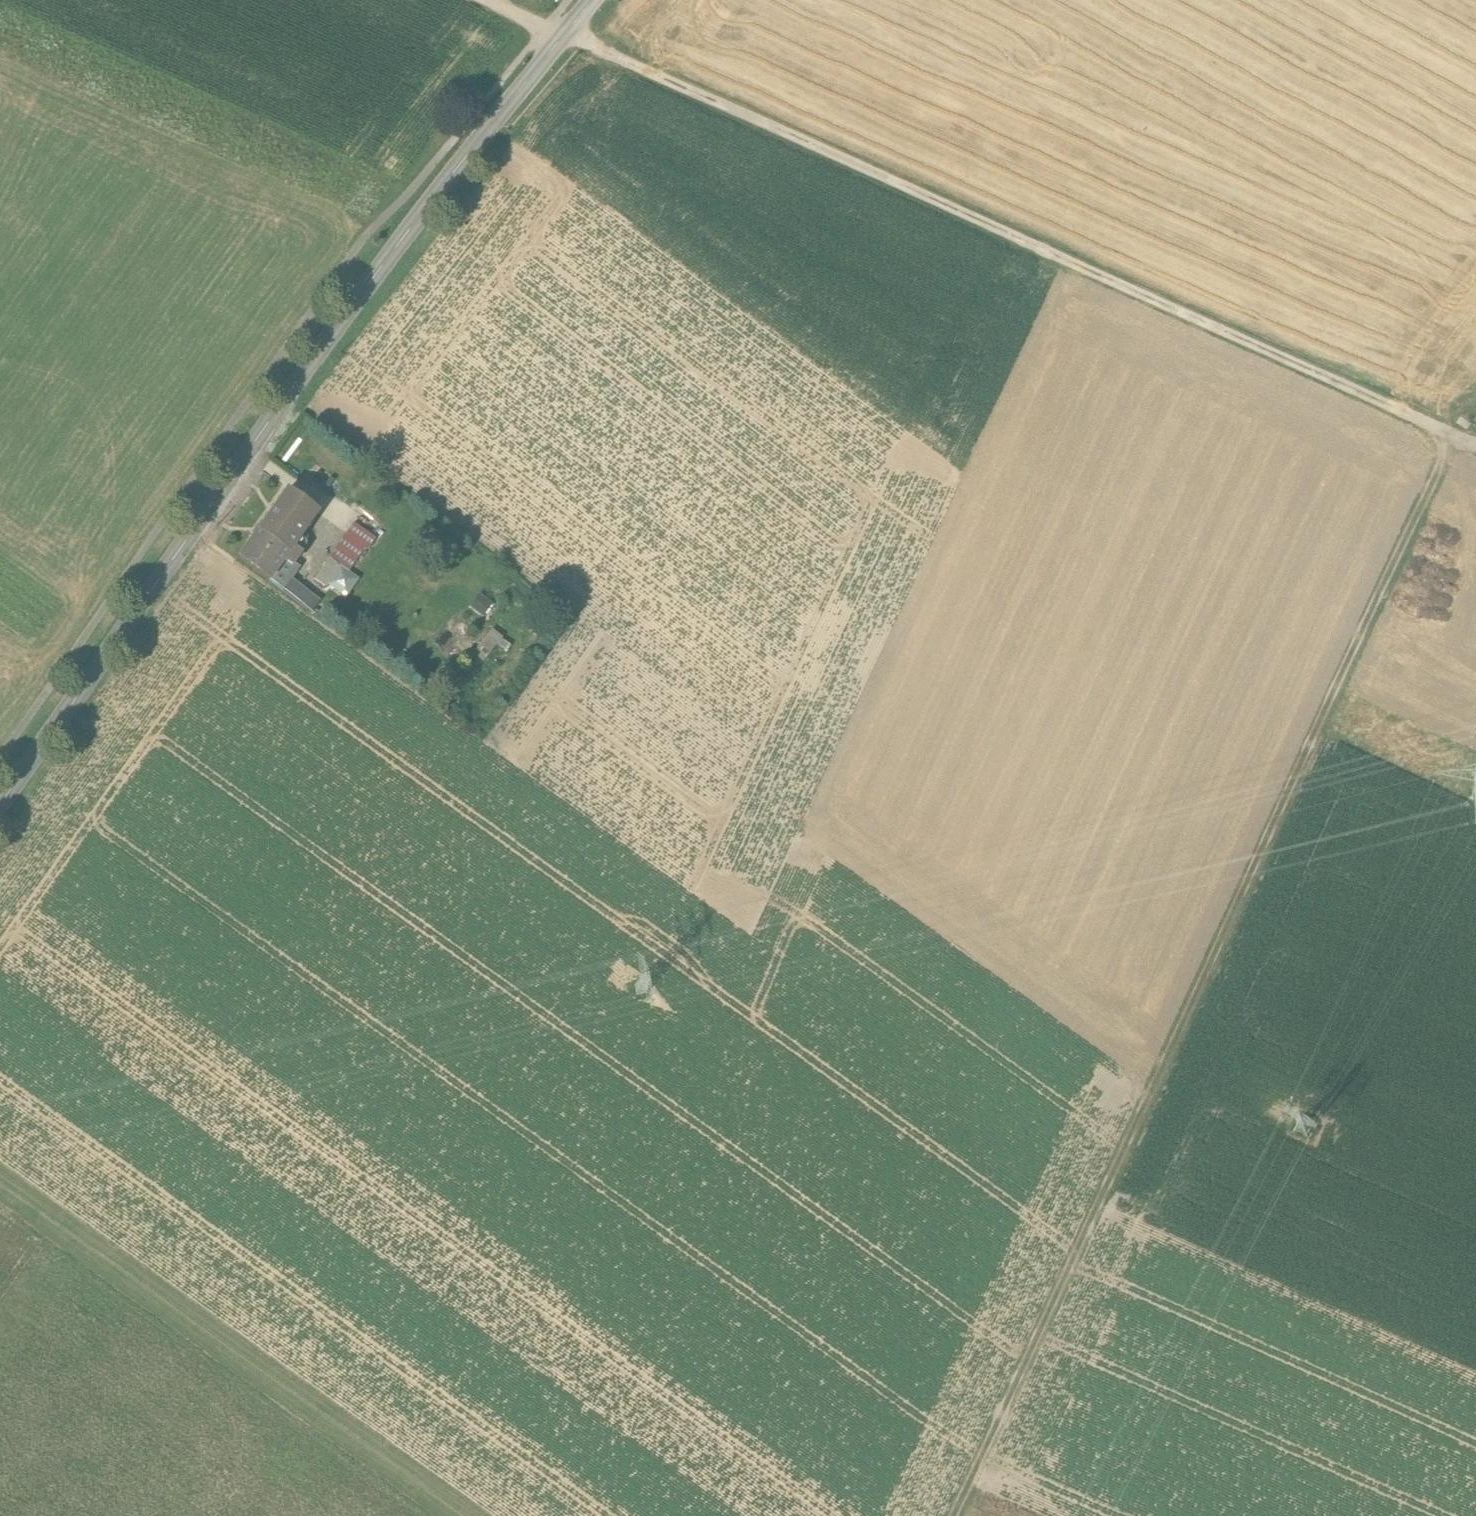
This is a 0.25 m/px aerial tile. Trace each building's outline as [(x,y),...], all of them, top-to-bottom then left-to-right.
[(287,491),(240,559),(270,580),(287,556),(291,559),(295,553),(291,550),(318,512),(287,491)] [(352,524),(313,579),(324,588),(340,565),(348,570),(363,547),(366,549),(374,539),(352,524)] [(318,604),(289,580),(299,565),(291,559),(287,556),(270,580),(311,613),(318,604)] [(481,614),(490,600),(478,592),(469,605),(481,614)] [(483,662),(499,638),(483,628),(468,651),(483,662)]
